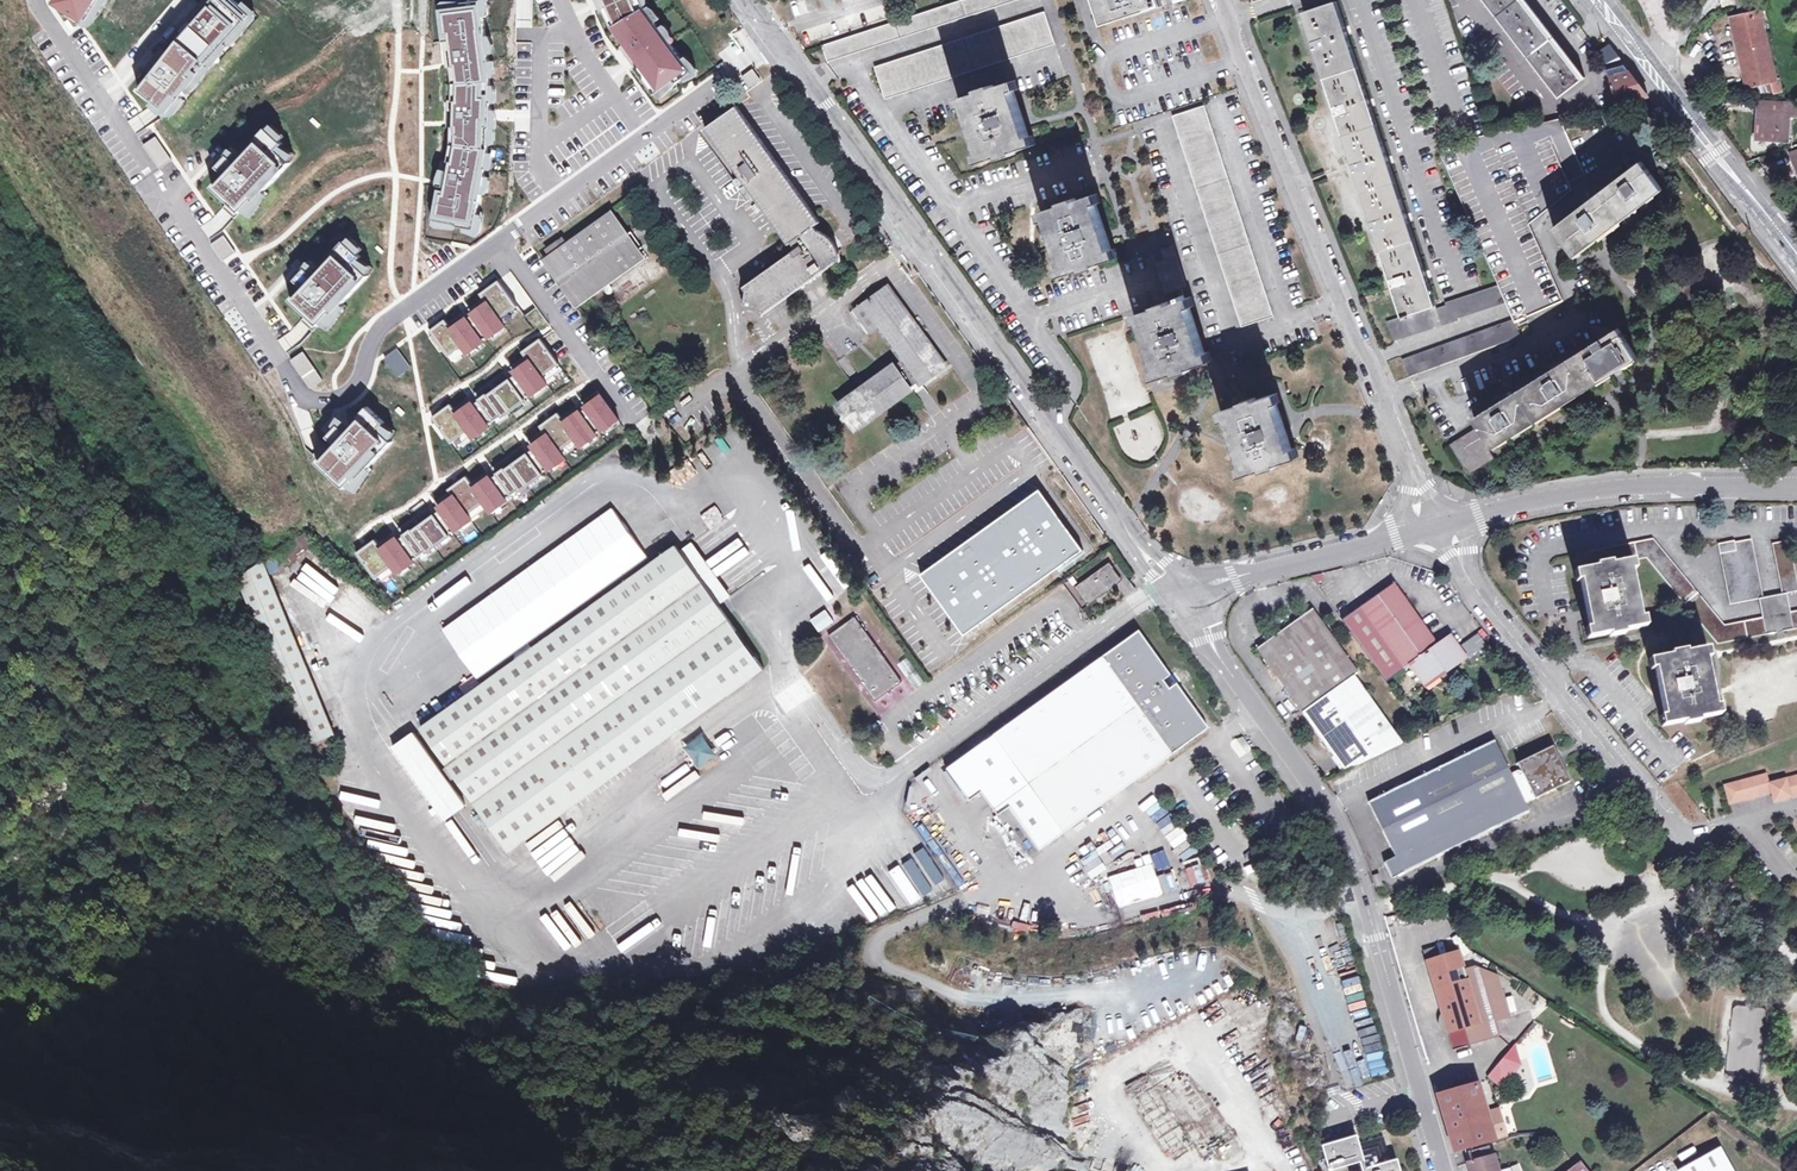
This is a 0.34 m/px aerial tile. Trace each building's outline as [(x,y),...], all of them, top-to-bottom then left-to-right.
[(49,1),(79,20),(92,0),(50,0),(49,1)] [(610,27),(640,8),(636,0),(596,0),(610,27)] [(822,46),(828,62),(1018,0),(963,0),(822,46)] [(1105,25),(1163,5),(1161,0),(1096,0),(1105,25)] [(1521,0),(1483,0),(1558,99),(1582,80),(1521,0)] [(1739,16),(1755,12),(1752,0),(1735,0),(1739,16)] [(1437,305),(1341,15),(1337,2),(1304,12),(1404,316),(1386,322),(1394,340),(1434,327),(1427,308),(1437,305)] [(204,4),(175,39),(201,62),(231,27),(204,4)] [(640,8),(610,27),(654,90),(681,69),(640,8)] [(1760,11),(1755,12),(1739,16),(1731,18),(1747,87),(1756,85),(1757,92),(1774,91),(1774,93),(1781,91),(1779,80),(1776,80),(1760,11)] [(1044,12),(875,67),(886,99),(1055,44),(1044,12)] [(490,37),(449,39),(452,105),(495,114),(490,37)] [(1610,47),(1603,38),(1600,40),(1603,52),(1610,47)] [(175,39),(138,93),(168,112),(201,62),(175,39)] [(1610,47),(1603,52),(1619,105),(1648,96),(1610,47)] [(746,92),(761,81),(751,69),(737,80),(746,92)] [(1024,121),(1022,115),(1014,91),(1018,90),(1016,81),(994,88),(993,86),(980,90),(980,93),(959,100),(961,108),(965,107),(980,153),(977,155),(980,163),(1001,156),(1002,159),(1016,154),(1015,152),(1036,145),(1034,136),(1029,137),(1024,121)] [(1758,101),(1756,138),(1788,140),(1790,115),(1796,116),(1796,103),(1758,101)] [(452,105),(438,173),(481,178),(495,114),(452,105)] [(1273,316),(1204,106),(1173,117),(1242,327),(1273,316)] [(134,131),(157,118),(150,107),(127,120),(134,131)] [(819,223),(736,107),(705,128),(789,244),(791,243),(796,249),(743,286),(747,292),(742,308),(759,309),(763,315),(841,259),(836,246),(832,241),(825,234),(817,230),(815,226),(819,223)] [(1440,147),(1500,285),(1507,302),(1517,324),(1529,320),(1528,315),(1562,300),(1528,223),(1587,177),(1561,119),(1487,136),(1440,147)] [(1719,127),(1729,140),(1737,134),(1727,121),(1719,127)] [(264,130),(212,186),(241,212),(292,156),(264,130)] [(157,138),(145,146),(156,163),(168,154),(157,138)] [(213,169),(222,175),(238,153),(230,146),(213,169)] [(1574,254),(1600,234),(1648,197),(1661,187),(1641,162),(1554,228),(1574,254)] [(438,173),(427,235),(468,241),(481,178),(438,173)] [(1112,250),(1097,204),(1101,202),(1097,194),(1076,201),(1075,198),(1062,202),(1063,205),(1041,213),(1044,221),(1047,220),(1062,266),(1059,267),(1062,276),(1083,269),(1084,272),(1098,267),(1097,265),(1119,257),(1116,249),(1112,250)] [(637,251),(626,236),(610,214),(545,260),(577,305),(642,258),(637,251)] [(631,232),(626,236),(637,251),(642,248),(631,232)] [(225,236),(212,244),(223,261),(236,252),(225,236)] [(513,252),(527,243),(522,236),(508,246),(513,252)] [(1180,301),(1186,300),(1182,289),(1186,287),(1173,246),(1161,250),(1164,260),(1154,263),(1165,295),(1177,291),(1180,301)] [(337,249),(285,305),(314,331),(365,275),(337,249)] [(310,261),(282,288),(289,295),(317,268),(310,261)] [(485,274),(467,286),(477,301),(495,289),(485,274)] [(1458,317),(1507,302),(1500,285),(1482,289),(1445,301),(1446,305),(1437,308),(1442,324),(1458,319),(1458,317)] [(910,382),(912,386),(916,383),(919,387),(945,368),(887,287),(855,310),(871,332),(878,327),(903,360),(889,370),(839,406),(856,431),(912,391),(910,388),(907,384),(910,382)] [(1186,300),(1180,301),(1170,305),(1169,302),(1155,307),(1156,309),(1134,316),(1137,325),(1141,324),(1156,369),(1152,371),(1155,380),(1176,373),(1177,375),(1191,371),(1190,368),(1211,361),(1209,353),(1205,354),(1190,308),(1194,307),(1191,298),(1186,300)] [(1434,307),(1428,309),(1432,323),(1439,321),(1434,307)] [(435,308),(417,320),(427,335),(445,323),(435,308)] [(1409,377),(1519,338),(1513,320),(1403,360),(1409,377)] [(1474,418),(1492,445),(1636,355),(1618,327),(1594,343),(1474,418)] [(433,415),(458,457),(556,398),(546,382),(562,373),(542,340),(524,351),(530,361),(473,395),(475,400),(456,412),(451,404),(433,415)] [(398,350),(385,358),(396,375),(409,367),(398,350)] [(303,352),(291,361),(302,377),(314,369),(303,352)] [(321,379),(314,369),(302,377),(309,386),(321,379)] [(1292,450),(1277,403),(1281,402),(1278,393),(1257,401),(1256,398),(1242,402),(1243,406),(1221,412),(1224,421),(1228,420),(1236,444),(1243,466),(1239,467),(1242,476),(1263,469),(1264,471),(1278,467),(1277,464),(1299,457),(1296,448),(1292,450)] [(362,407),(311,463),(339,489),(390,433),(362,407)] [(1148,412),(1113,428),(1129,461),(1164,445),(1148,412)] [(1450,444),(1468,472),(1493,456),(1475,429),(1450,444)] [(1041,489),(922,574),(966,635),(1085,550),(1041,489)] [(315,545),(305,531),(278,551),(287,563),(288,565),(315,545)] [(1587,570),(1628,561),(1645,558),(1716,643),(1796,628),(1796,611),(1723,625),(1651,539),(1583,552),(1587,570)] [(1717,544),(1718,546),(1729,604),(1762,598),(1750,540),(1734,543),(1733,541),(1717,544)] [(1771,543),(1782,594),(1796,591),(1796,588),(1788,541),(1771,543)] [(677,543),(421,725),(511,850),(766,668),(677,543)] [(238,579),(306,745),(333,732),(269,575),(287,563),(278,551),(262,562),(238,579)] [(1641,626),(1628,561),(1587,570),(1577,571),(1584,603),(1591,636),(1641,626)] [(1088,606),(1116,585),(1107,573),(1114,568),(1109,562),(1074,588),(1088,606)] [(310,576),(323,589),(334,577),(321,565),(310,576)] [(1123,581),(1114,568),(1107,573),(1116,585),(1123,581)] [(1409,665),(1421,682),(1434,673),(1437,678),(1464,658),(1449,636),(1436,645),(1393,584),(1359,608),(1403,669),(1409,665)] [(1256,649),(1300,712),(1352,676),(1357,673),(1312,610),(1275,636),(1272,631),(1262,637),(1266,643),(1256,649)] [(855,616),(829,635),(876,700),(902,681),(855,616)] [(1136,632),(991,737),(1060,834),(1206,730),(1174,685),(1167,691),(1161,682),(1168,677),(1136,632)] [(1716,715),(1712,697),(1703,649),(1652,659),(1665,725),(1716,715)] [(915,671),(908,676),(917,688),(924,682),(915,671)] [(1424,686),(1437,678),(1434,673),(1421,682),(1424,686)] [(1352,676),(1300,712),(1342,771),(1400,743),(1352,676)] [(1167,691),(1174,685),(1168,677),(1161,682),(1167,691)] [(440,822),(463,807),(414,731),(390,745),(440,822)] [(682,746),(697,769),(717,756),(701,733),(682,746)] [(1493,741),(1368,802),(1394,857),(1383,862),(1391,877),(1527,811),(1523,803),(1568,781),(1551,745),(1517,762),(1520,769),(1510,774),(1493,741)] [(393,768),(400,763),(390,748),(382,754),(393,768)] [(1728,803),(1769,792),(1772,801),(1796,794),(1796,775),(1768,783),(1765,773),(1723,784),(1728,803)] [(1631,852),(1625,851),(1623,853),(1622,859),(1623,861),(1630,863),(1632,861),(1633,854),(1631,852)] [(1107,877),(1116,908),(1162,894),(1153,863),(1107,877)] [(1375,887),(1377,886),(1381,885),(1377,873),(1371,875),(1375,887)] [(1426,961),(1438,957),(1435,946),(1423,950),(1426,961)] [(1464,975),(1458,952),(1438,957),(1426,961),(1451,1049),(1498,1036),(1493,1018),(1492,1018),(1491,1014),(1493,1013),(1488,997),(1501,993),(1496,974),(1481,970),(1464,975)] [(1346,1002),(1362,997),(1357,979),(1340,984),(1346,1002)] [(1509,1011),(1516,1010),(1512,995),(1506,997),(1509,1011)] [(1510,1048),(1486,1076),(1501,1088),(1525,1060),(1510,1048)] [(1452,1152),(1493,1140),(1506,1136),(1497,1107),(1484,1111),(1476,1082),(1435,1094),(1452,1152)] [(1395,1160),(1395,1159),(1387,1161),(1381,1138),(1358,1145),(1355,1135),(1321,1145),(1328,1170),(1362,1160),(1365,1170),(1398,1170),(1395,1160)] [(1681,1168),(1683,1170),(1731,1170),(1718,1148),(1681,1168)] [(1492,1155),(1489,1156),(1488,1150),(1473,1155),(1474,1160),(1466,1162),(1469,1170),(1497,1170),(1492,1155)] [(1579,1161),(1574,1165),(1567,1170),(1587,1170),(1579,1161)]
